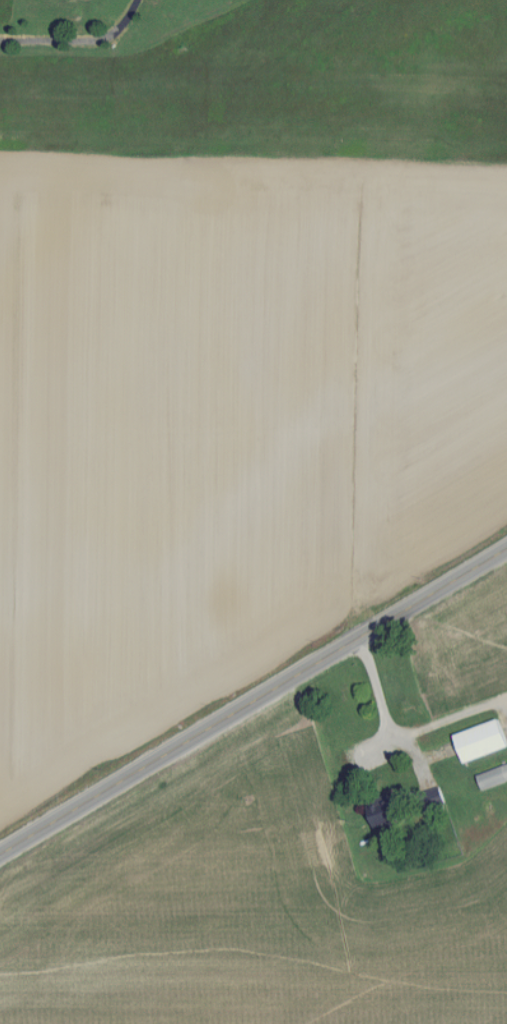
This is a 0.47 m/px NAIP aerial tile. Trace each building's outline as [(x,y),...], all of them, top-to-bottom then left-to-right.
[(506,748),(506,728),(503,718),(455,736),(466,763),(506,748)] [(478,776),(484,791),(506,782),(506,765),(478,776)] [(449,801),(443,786),(425,793),(431,808),(449,801)] [(372,805),(376,824),(407,817),(404,805),(406,804),(405,798),(372,805)]
